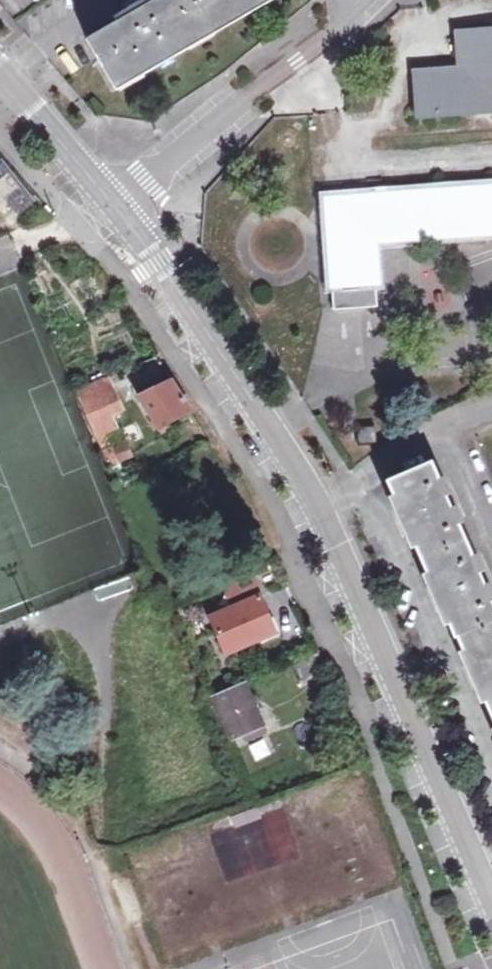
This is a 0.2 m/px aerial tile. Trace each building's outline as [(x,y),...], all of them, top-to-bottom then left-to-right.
[(114,86),(264,0),(154,0),(153,0),(145,0),(114,18),(116,22),(87,39),(99,58),(114,86)] [(457,29),(459,65),(415,68),(418,114),(491,109),(491,27),(457,29)] [(3,164),(0,166),(0,191),(17,212),(33,200),(3,164)] [(324,199),(334,309),(381,305),(376,241),(403,238),(491,232),(491,186),(324,199)] [(192,411),(172,378),(162,386),(158,380),(146,387),(150,392),(140,399),(159,431),(192,411)] [(117,407),(122,405),(109,379),(76,395),(94,437),(117,426),(114,420),(109,411),(117,407)] [(126,413),(122,405),(117,407),(109,411),(114,420),(126,413)] [(375,444),(375,427),(357,428),(358,445),(375,444)] [(490,584),(484,586),(479,575),(485,573),(477,555),(471,557),(457,528),(463,525),(455,507),(449,510),(444,498),(450,495),(442,477),(436,480),(429,464),(387,483),(398,509),(432,585),(466,662),(491,720),(491,589),(490,584)] [(259,597),(211,617),(226,652),(274,632),(259,597)] [(253,706),(253,705),(254,705),(255,704),(255,702),(255,700),(254,698),(253,697),(250,697),(249,697),(244,685),(206,701),(224,739),(249,729),(252,735),(264,730),(253,706)]
